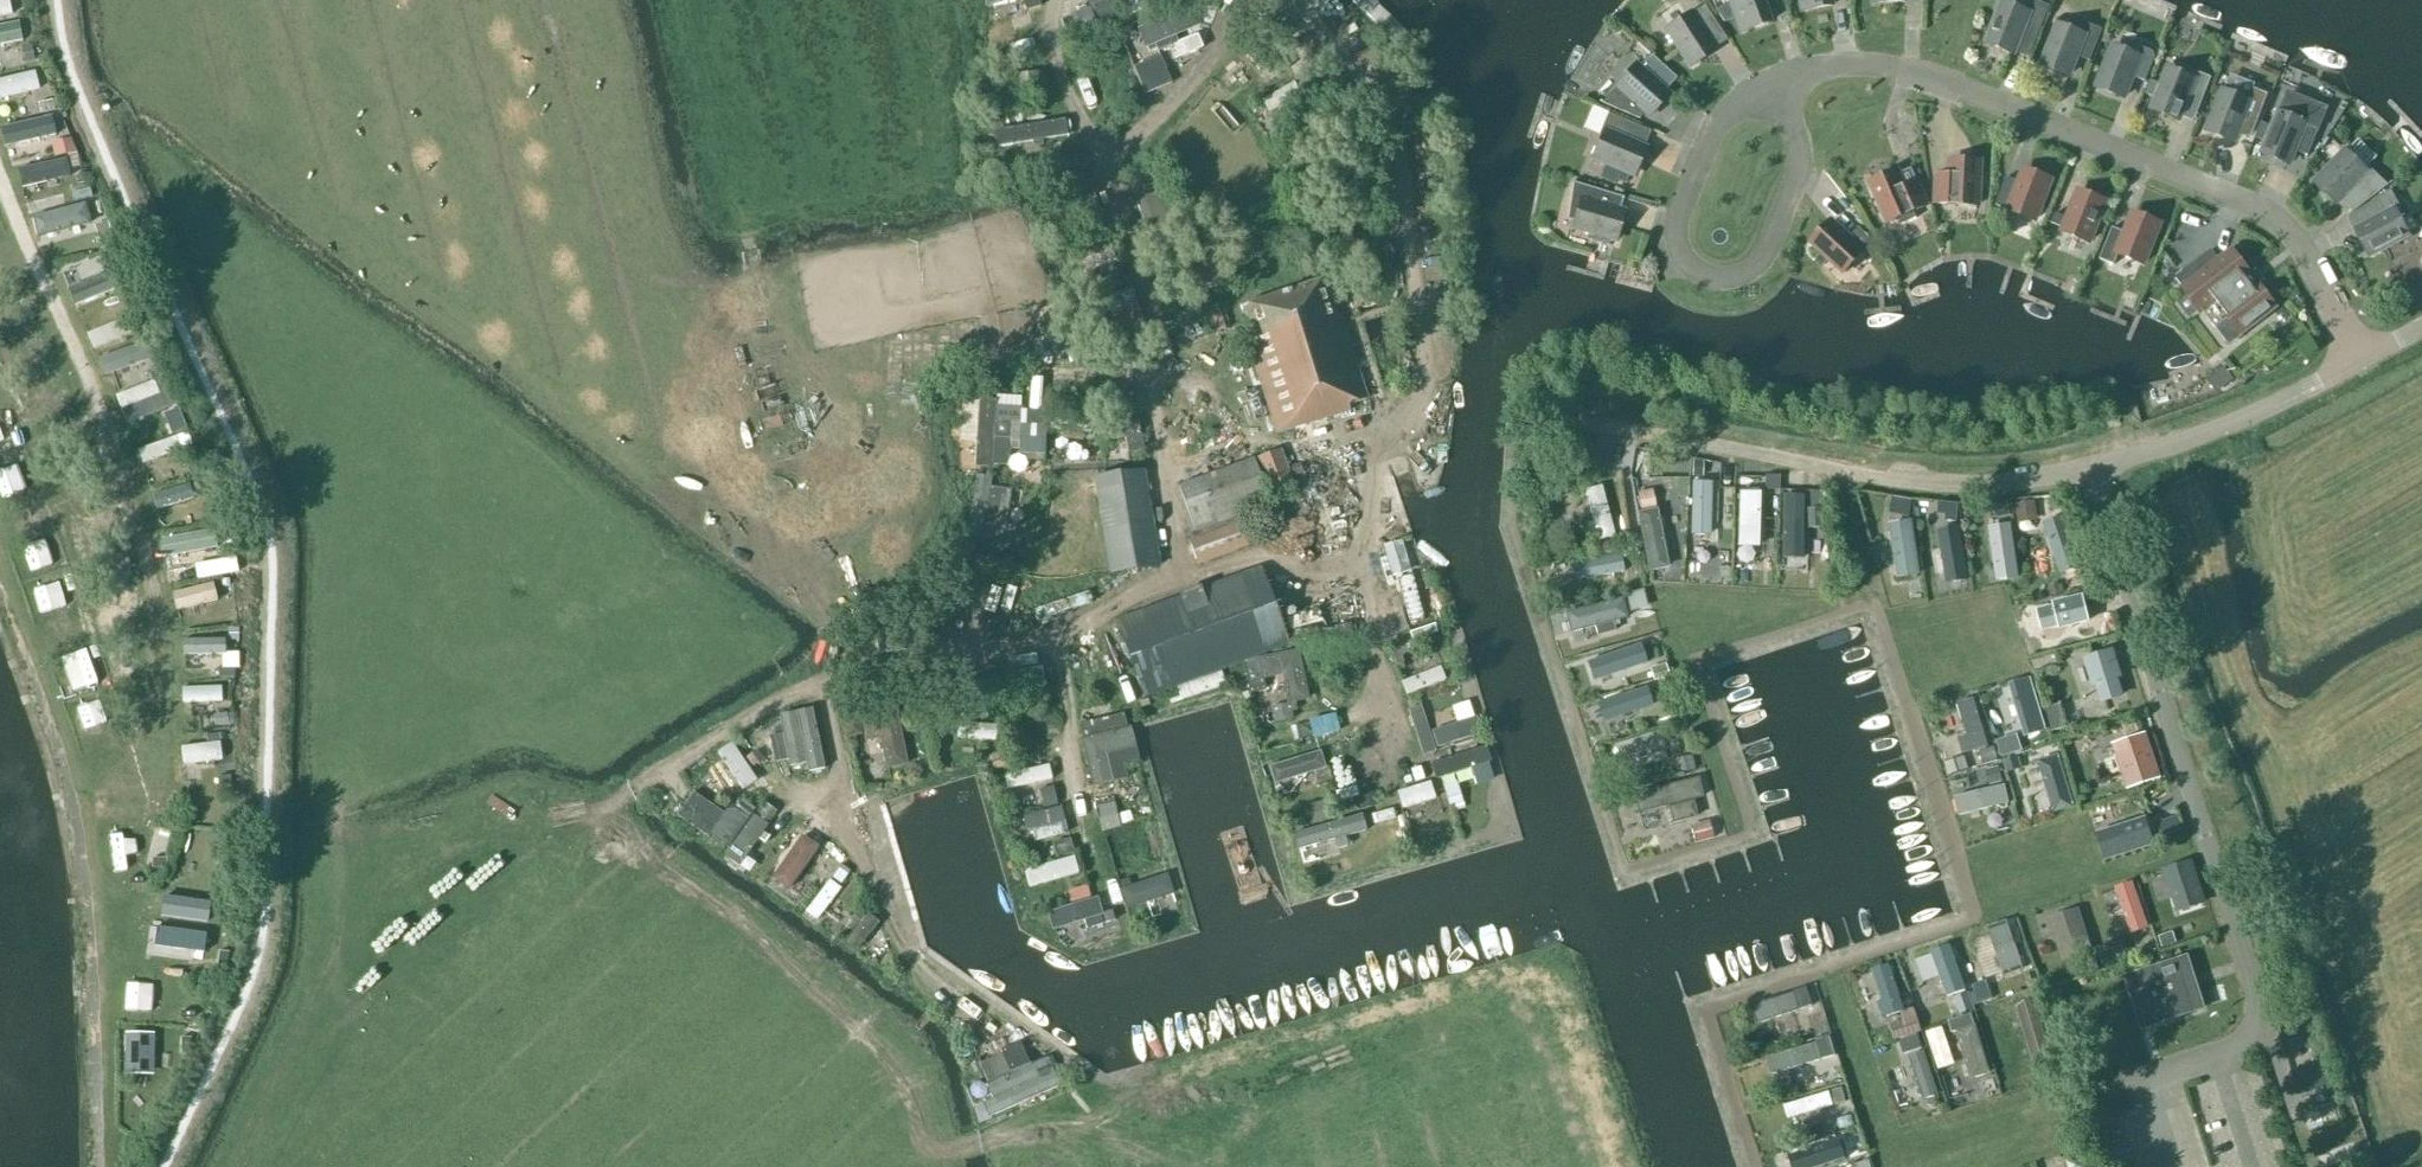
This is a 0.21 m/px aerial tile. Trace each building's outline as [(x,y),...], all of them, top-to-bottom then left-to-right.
[(15,13),(14,0),(0,0),(0,15),(15,13)] [(1026,11),(1041,7),(1039,0),(1023,0),(1026,11)] [(1070,15),(1076,34),(1113,22),(1105,0),(1085,0),(1088,10),(1070,15)] [(1132,17),(1148,10),(1144,0),(1124,0),(1132,17)] [(1770,23),(1764,5),(1777,0),(1730,0),(1742,33),(1770,23)] [(1802,12),(1832,7),(1831,0),(1800,0),(1802,12)] [(2028,14),(2004,4),(1988,44),(2013,54),(2019,39),(2034,45),(2047,13),(2031,6),(2028,14)] [(1185,6),(1137,26),(1146,47),(1155,43),(1158,50),(1169,45),(1175,58),(1204,46),(1198,32),(1179,40),(1176,34),(1193,26),(1185,6)] [(1719,31),(1704,7),(1690,16),(1689,16),(1667,30),(1690,67),(1713,52),(1705,40),(1719,31)] [(26,40),(23,20),(0,23),(0,44),(26,40)] [(2090,62),(2102,31),(2088,25),(2084,36),(2059,26),(2043,66),(2068,76),(2076,57),(2090,62)] [(2135,57),(2114,48),(2098,88),(2123,98),(2132,77),(2145,83),(2155,58),(2153,53),(2143,49),(2137,51),(2135,57)] [(1160,55),(1133,67),(1145,94),(1146,93),(1171,83),(1160,55)] [(1675,77),(1651,55),(1642,65),(1636,60),(1612,86),(1647,118),(1670,93),(1664,88),(1675,77)] [(44,86),(38,66),(0,77),(0,99),(44,86)] [(1015,73),(1018,96),(1044,94),(1042,70),(1015,73)] [(2193,80),(2169,70),(2153,110),(2178,120),(2184,105),(2198,110),(2211,79),(2196,73),(2193,80)] [(1098,110),(1086,79),(1075,83),(1086,115),(1098,110)] [(1267,114),(1302,96),(1294,80),(1259,99),(1258,99),(1267,114)] [(2255,127),(2268,95),(2253,89),(2250,98),(2233,92),(2232,95),(2224,92),(2208,132),(2233,142),(2241,122),(2255,127)] [(1633,176),(1647,145),(1644,143),(1649,131),(1608,112),(1589,158),(1604,164),(1599,177),(1614,183),(1615,179),(1625,183),(1628,174),(1633,176)] [(47,113),(4,127),(10,143),(53,130),(47,113)] [(2304,124),(2280,114),(2263,154),(2288,164),(2294,151),(2307,157),(2320,125),(2306,120),(2304,124)] [(996,129),(999,146),(1068,136),(1065,119),(996,129)] [(2365,171),(2346,153),(2316,184),(2336,203),(2346,192),(2357,203),(2380,178),(2368,168),(2365,171)] [(1932,204),(1981,206),(1983,158),(1953,157),(1953,171),(1933,170),(1932,204)] [(24,188),(70,176),(66,158),(19,169),(24,188)] [(2036,221),(2053,177),(2022,165),(2017,179),(2007,175),(1996,205),(2036,221)] [(1902,171),(1899,166),(1867,181),(1887,224),(1897,219),(1900,226),(1916,219),(1913,212),(1927,206),(1911,167),(1902,171)] [(1101,219),(1091,180),(1058,188),(1065,214),(1080,210),(1083,225),(1101,219)] [(1609,210),(1613,196),(1571,183),(1566,220),(1575,223),(1574,228),(1595,234),(1593,241),(1608,246),(1610,239),(1615,240),(1623,214),(1609,210)] [(2090,243),(2107,199),(2078,188),(2066,217),(2055,213),(2051,222),(2061,225),(2059,231),(2090,243)] [(2369,256),(2408,236),(2395,212),(2400,209),(2393,194),(2359,212),(2367,227),(2357,232),(2369,256)] [(1153,196),(1135,203),(1153,251),(1172,244),(1153,196)] [(34,215),(40,235),(94,221),(89,201),(34,215)] [(2146,267),(2166,221),(2133,207),(2123,231),(2113,227),(2100,259),(2114,265),(2118,255),(2146,267)] [(1848,239),(1831,223),(1812,243),(1844,272),(1862,252),(1859,250),(1869,239),(1858,229),(1848,239)] [(1105,236),(1064,251),(1069,266),(1091,259),(1094,269),(1108,264),(1104,254),(1111,252),(1105,236)] [(2215,259),(2210,252),(2176,279),(2185,291),(2175,299),(2189,318),(2199,311),(2200,313),(2201,312),(2229,344),(2277,306),(2261,285),(2256,289),(2245,276),(2252,270),(2233,245),(2215,259)] [(77,301),(122,291),(117,270),(72,281),(77,301)] [(1335,316),(1331,304),(1335,303),(1327,279),(1242,307),(1250,331),(1254,330),(1256,336),(1245,340),(1277,435),(1349,411),(1348,407),(1367,400),(1339,315),(1335,316)] [(1130,290),(1105,297),(1118,341),(1143,334),(1130,290)] [(2217,393),(2234,380),(2224,367),(2207,380),(2217,393)] [(159,377),(118,393),(129,421),(169,406),(159,377)] [(1143,452),(1130,391),(1114,394),(1119,418),(1102,421),(1106,444),(1123,441),(1126,456),(1143,452)] [(1090,434),(1091,420),(1052,419),(1052,433),(1090,434)] [(1012,432),(977,431),(976,469),(1010,470),(1012,432)] [(1192,536),(1219,526),(1272,504),(1268,496),(1294,486),(1280,450),(1174,492),(1192,536)] [(172,452),(148,461),(156,483),(180,474),(172,452)] [(1142,469),(1095,477),(1111,575),(1159,567),(1142,469)] [(1692,534),(1712,534),(1714,478),(1694,478),(1692,534)] [(1587,487),(1600,539),(1618,534),(1605,482),(1587,487)] [(30,483),(6,492),(16,516),(39,507),(30,483)] [(1655,487),(1635,491),(1651,570),(1672,566),(1655,487)] [(1827,490),(1785,488),(1783,556),(1808,557),(1809,525),(1826,526),(1827,490)] [(1020,496),(974,489),(967,543),(984,546),(986,530),(1015,534),(1020,496)] [(1761,547),(1761,493),(1740,492),(1740,547),(1761,547)] [(1910,514),(1914,499),(1897,494),(1893,509),(1910,514)] [(1940,500),(1941,517),(1962,516),(1962,499),(1940,500)] [(2019,499),(2019,520),(2039,519),(2039,499),(2019,499)] [(1900,577),(1924,574),(1915,518),(1891,521),(1900,577)] [(1198,566),(1251,546),(1241,521),(1188,541),(1198,566)] [(1950,584),(1974,579),(1962,523),(1938,528),(1950,584)] [(1992,524),(1995,579),(2019,578),(2016,523),(1992,524)] [(2070,524),(2056,528),(2069,571),(2083,567),(2070,524)] [(167,554),(206,547),(203,529),(164,536),(167,554)] [(1392,585),(1412,579),(1402,544),(1381,550),(1381,551),(1392,585)] [(1570,586),(1627,568),(1621,547),(1563,565),(1570,586)] [(42,587),(65,580),(56,556),(34,563),(42,587)] [(1275,609),(1259,565),(1114,619),(1143,697),(1230,665),(1288,644),(1275,609)] [(1094,584),(1006,614),(1014,639),(1103,609),(1094,584)] [(1634,608),(1649,604),(1645,589),(1630,593),(1634,608)] [(2024,628),(2092,611),(2087,592),(2019,609),(2024,628)] [(1625,596),(1568,610),(1573,629),(1630,615),(1625,596)] [(60,656),(87,648),(80,625),(53,633),(60,656)] [(187,636),(187,653),(229,652),(228,635),(187,636)] [(1583,676),(1628,663),(1622,645),(1578,658),(1583,676)] [(2119,649),(2090,653),(2097,701),(2126,697),(2119,649)] [(1285,709),(1308,704),(1298,654),(1274,659),(1285,709)] [(1443,685),(1438,668),(1401,681),(1406,698),(1443,685)] [(2022,703),(2028,719),(2043,714),(2031,677),(2001,687),(2008,707),(2022,703)] [(185,702),(225,700),(225,683),(185,685),(185,702)] [(1125,764),(1140,761),(1131,726),(1128,726),(1124,714),(1127,713),(1123,695),(1079,706),(1082,738),(1094,786),(1128,777),(1125,764)] [(1956,701),(1970,750),(1991,744),(1977,695),(1956,701)] [(1430,731),(1436,749),(1481,733),(1475,716),(1473,716),(1467,700),(1450,706),(1455,722),(1430,731)] [(2061,702),(2048,706),(2055,728),(2068,723),(2061,702)] [(897,708),(843,719),(848,745),(879,739),(885,769),(909,764),(897,708)] [(814,712),(778,719),(789,777),(826,770),(814,712)] [(1303,733),(1333,729),(1332,718),(1302,722),(1303,733)] [(957,728),(957,744),(996,744),(996,729),(957,728)] [(1621,741),(1626,756),(1666,743),(1662,728),(1621,741)] [(2114,742),(2131,789),(2165,777),(2149,730),(2114,742)] [(224,741),(185,743),(186,761),(225,759),(224,741)] [(720,752),(743,789),(755,782),(733,745),(720,752)] [(1435,776),(1435,779),(1469,768),(1475,786),(1493,780),(1487,762),(1490,762),(1484,745),(1430,764),(1435,776)] [(2040,758),(2056,811),(2079,804),(2062,751),(2040,758)] [(1267,771),(1272,789),(1326,774),(1321,756),(1267,771)] [(1950,762),(1960,813),(2012,803),(2004,762),(1960,771),(1958,761),(1950,762)] [(1004,779),(1008,794),(1053,782),(1048,766),(1004,779)] [(1675,819),(1699,814),(1696,799),(1706,797),(1702,777),(1636,790),(1641,813),(1673,807),(1675,819)] [(1461,781),(1449,782),(1450,806),(1463,805),(1461,781)] [(1429,786),(1399,795),(1403,811),(1434,803),(1429,786)] [(694,798),(684,812),(713,831),(723,817),(694,798)] [(1100,802),(1105,827),(1124,823),(1119,798),(1100,802)] [(1312,822),(1329,818),(1324,798),(1307,802),(1312,822)] [(2180,808),(2099,835),(2106,855),(2186,828),(2180,808)] [(1020,822),(1025,837),(1063,826),(1059,811),(1020,822)] [(1362,817),(1293,836),(1299,855),(1367,836),(1362,817)] [(741,867),(764,831),(746,820),(724,856),(741,867)] [(1167,826),(1105,844),(1117,887),(1179,869),(1167,826)] [(797,844),(773,881),(785,889),(809,852),(797,844)] [(2194,857),(2164,867),(2179,912),(2209,903),(2194,857)] [(1024,873),(1029,891),(1078,877),(1073,859),(1024,873)] [(1168,874),(1121,889),(1128,909),(1174,894),(1168,874)] [(2135,879),(2115,887),(2133,934),(2152,927),(2135,879)] [(203,906),(205,883),(180,880),(178,904),(203,906)] [(830,880),(805,916),(816,924),(842,889),(830,880)] [(1048,912),(1054,930),(1104,915),(1099,896),(1092,898),(1048,912)] [(2063,959),(2094,951),(2083,907),(2052,915),(2063,959)] [(868,919),(844,946),(855,956),(878,929),(868,919)] [(2005,971),(2024,964),(2010,919),(1990,925),(2005,971)] [(143,957),(168,958),(169,937),(144,936),(143,957)] [(1933,949),(1951,995),(1970,988),(1952,941),(1933,949)] [(1892,962),(1875,966),(1889,1018),(1897,1016),(1920,1100),(1939,1095),(1916,1006),(1904,1009),(1892,962)] [(2147,1027),(2196,1011),(2181,964),(2131,980),(2147,1027)] [(1906,1007),(1915,1004),(1904,970),(1896,972),(1906,1007)] [(1754,1004),(1760,1022),(1815,1004),(1809,985),(1754,1004)] [(2035,1062),(2057,1055),(2039,999),(2017,1006),(2035,1062)] [(1969,1079),(1994,1071),(1974,1011),(1950,1019),(1969,1079)] [(157,1059),(156,1030),(128,1031),(129,1060),(157,1059)] [(1819,1042),(1769,1054),(1774,1072),(1823,1060),(1819,1042)] [(976,1071),(988,1105),(1038,1086),(1026,1053),(976,1071)] [(1789,1116),(1835,1108),(1832,1091),(1786,1099),(1789,1116)] [(1847,1158),(1843,1139),(1790,1152),(1794,1166),(1812,1166),(1847,1158)] [(1859,1162),(1861,1166),(1875,1166),(1871,1157),(1859,1162)]
